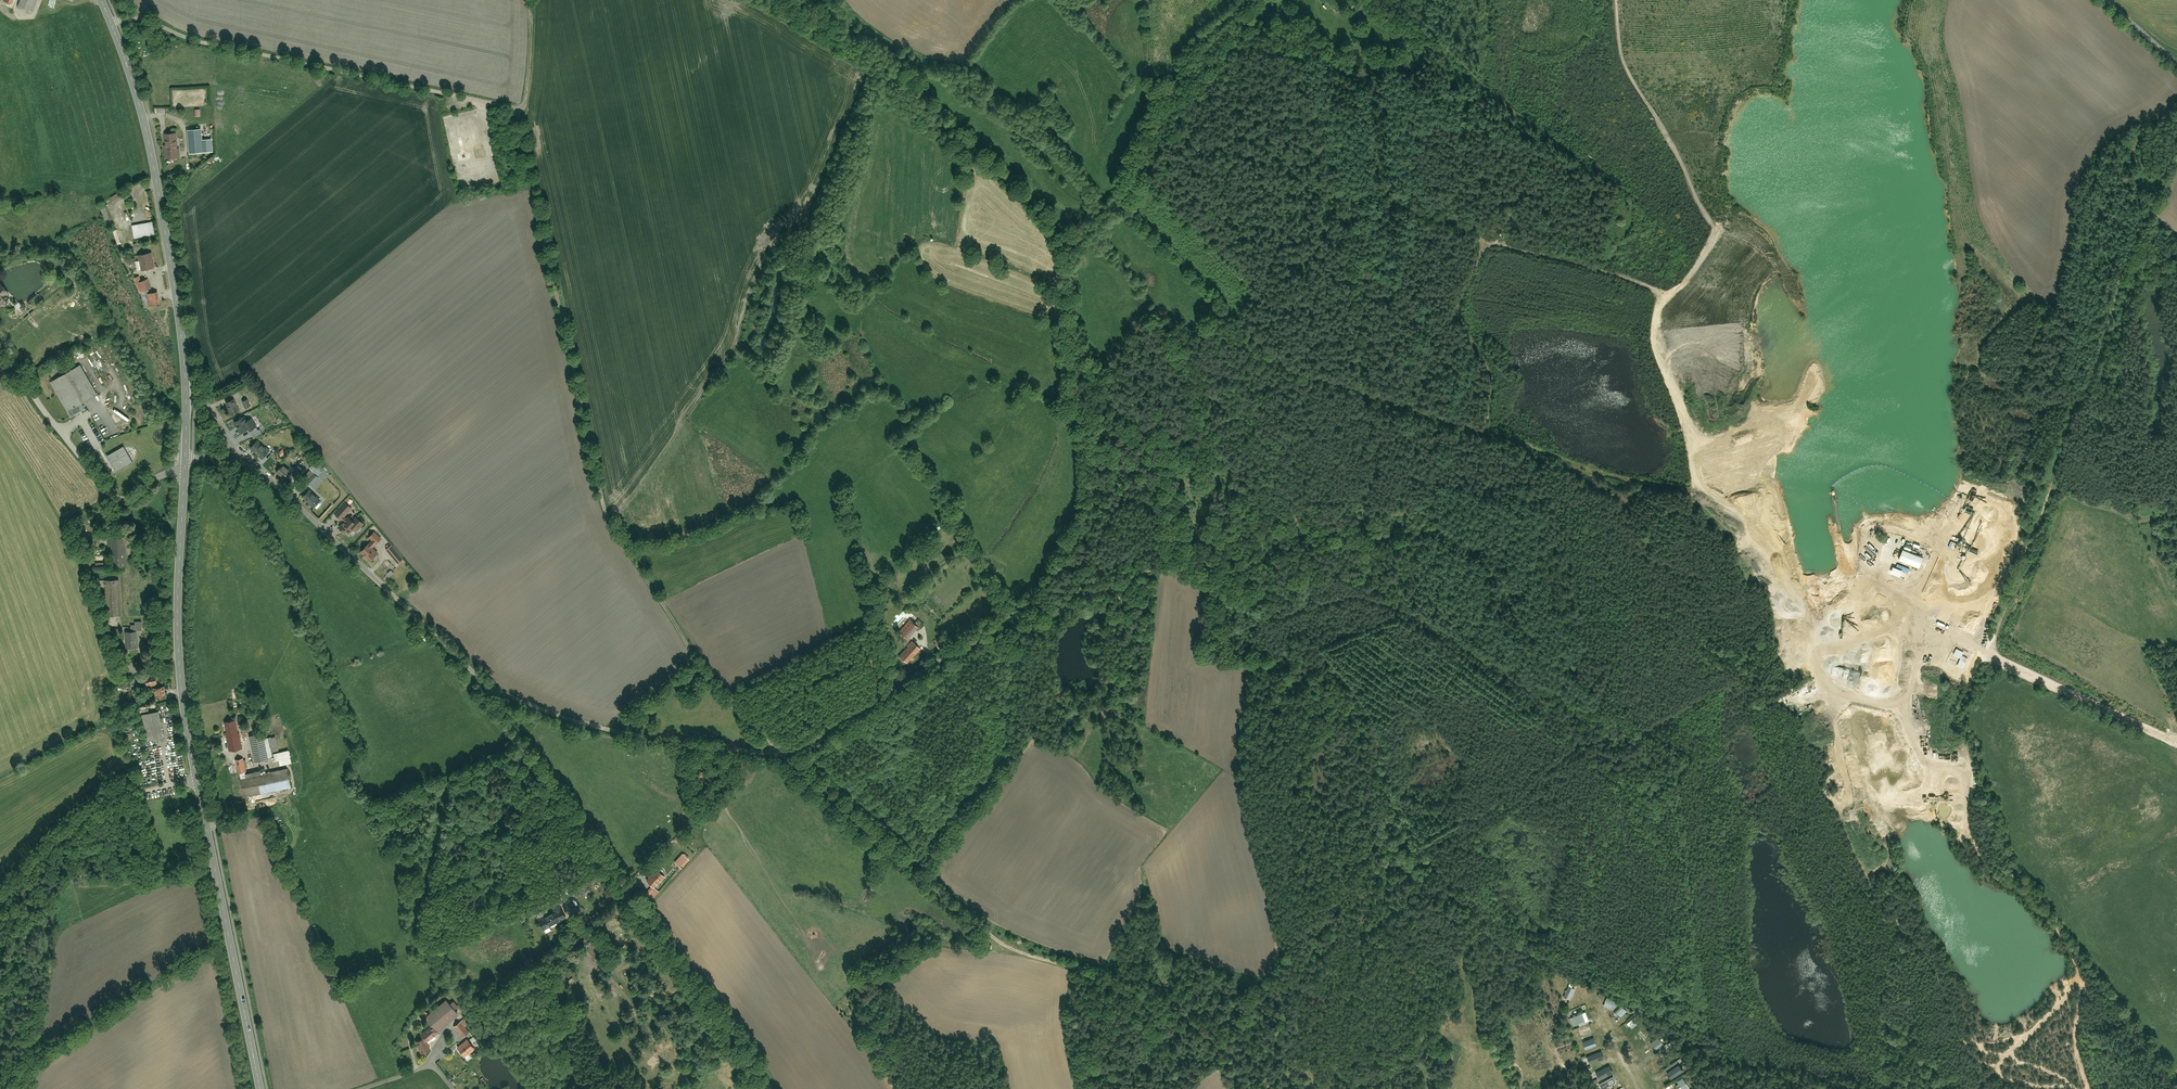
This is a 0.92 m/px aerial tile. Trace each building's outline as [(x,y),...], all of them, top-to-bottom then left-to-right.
[(20,6),(32,11),(36,0),(22,0),(20,6)] [(190,132),(191,153),(204,152),(203,132),(190,132)] [(163,134),(165,159),(180,159),(179,133),(163,134)] [(100,208),(105,221),(113,218),(108,205),(100,208)] [(132,225),(135,239),(155,235),(152,221),(132,225)] [(136,256),(140,272),(154,268),(150,253),(136,256)] [(147,279),(139,283),(143,292),(151,288),(147,279)] [(158,291),(148,293),(151,307),(162,305),(158,291)] [(82,364),(51,381),(68,412),(99,394),(82,364)] [(234,399),(226,402),(231,416),(239,412),(234,399)] [(249,399),(242,402),(246,412),(253,410),(249,399)] [(243,418),(236,422),(242,433),(249,429),(251,433),(258,429),(252,420),(247,423),(243,418)] [(272,440),(268,443),(272,448),(276,444),(272,440)] [(258,441),(251,448),(263,459),(269,452),(258,441)] [(117,473),(135,462),(125,445),(107,455),(117,473)] [(283,449),(278,453),(283,458),(288,453),(283,449)] [(317,460),(310,468),(315,472),(322,464),(317,460)] [(284,464),(277,472),(286,479),(293,470),(284,464)] [(295,472),(290,478),(296,483),(301,476),(295,472)] [(307,482),(312,487),(321,478),(315,473),(307,482)] [(311,491),(304,498),(316,508),(322,501),(311,491)] [(346,501),(335,514),(343,521),(354,508),(346,501)] [(348,531),(351,534),(356,530),(358,532),(367,523),(360,517),(358,520),(352,514),(339,527),(346,534),(348,531)] [(375,531),(369,538),(377,545),(384,539),(375,531)] [(112,538),(114,569),(127,568),(125,537),(112,538)] [(393,545),(387,551),(398,564),(404,558),(393,545)] [(369,546),(363,552),(372,561),(378,555),(369,546)] [(108,615),(122,615),(120,580),(107,580),(108,615)] [(1985,600),(1979,598),(1973,615),(1969,614),(1967,620),(1970,622),(1977,624),(1985,600)] [(898,632),(908,640),(917,628),(908,620),(898,632)] [(128,649),(138,649),(137,631),(127,632),(128,649)] [(910,642),(898,657),(908,665),(920,650),(910,642)] [(146,676),(148,687),(160,684),(158,673),(146,676)] [(155,689),(158,701),(166,699),(164,687),(155,689)] [(149,742),(166,738),(160,711),(144,715),(149,742)] [(240,721),(242,731),(258,727),(256,717),(240,721)] [(223,723),(229,752),(241,749),(235,720),(223,723)] [(250,736),(256,762),(271,758),(265,733),(250,736)] [(273,753),(281,751),(278,736),(269,738),(273,753)] [(235,761),(239,774),(247,772),(244,759),(235,761)] [(240,778),(245,800),(295,789),(290,767),(240,778)] [(674,863),(681,870),(689,861),(682,854),(674,863)] [(641,895),(648,902),(658,891),(654,887),(664,877),(656,870),(644,882),(649,887),(641,895)] [(559,898),(563,905),(575,898),(572,892),(559,898)] [(559,921),(557,918),(564,914),(557,901),(549,905),(553,913),(537,921),(541,930),(559,921)] [(424,1016),(437,1031),(458,1013),(445,999),(424,1016)] [(423,1007),(416,1013),(420,1017),(427,1011),(423,1007)] [(461,1021),(452,1027),(463,1043),(457,1047),(465,1058),(483,1046),(476,1035),(472,1037),(461,1021)] [(413,1041),(421,1056),(430,1051),(426,1043),(435,1035),(429,1027),(417,1036),(419,1038),(413,1041)]
